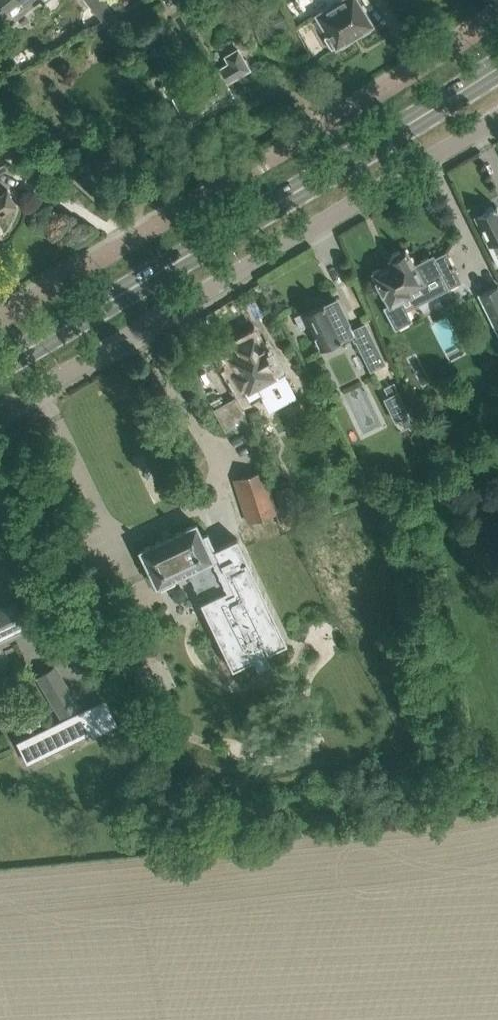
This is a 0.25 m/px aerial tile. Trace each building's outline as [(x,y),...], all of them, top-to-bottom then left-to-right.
[(34,0),(0,0),(0,5),(11,19),(34,0)] [(101,20),(114,13),(104,0),(85,0),(101,20)] [(372,25),(357,0),(341,0),(316,15),(329,35),(326,37),(331,46),(335,45),(336,47),(372,25)] [(284,14),(273,20),(280,32),(290,26),(284,14)] [(229,62),(191,85),(182,70),(164,81),(187,119),(232,93),(226,83),(249,69),(237,49),(225,56),(229,62)] [(16,204),(6,187),(0,191),(0,213),(16,204)] [(486,241),(497,265),(497,208),(497,206),(476,217),(488,241),(486,241)] [(459,281),(445,254),(434,260),(432,256),(414,266),(405,249),(392,256),(392,259),(390,260),(391,263),(373,273),(388,304),(384,307),(395,329),(412,320),(401,298),(414,291),(412,287),(440,273),(448,287),(459,281)] [(480,295),(497,332),(497,286),(480,295)] [(385,365),(365,324),(353,330),(349,322),(348,323),(336,299),(324,305),(323,303),(302,313),(320,350),(337,341),(339,345),(353,338),(361,353),(370,373),(385,365)] [(239,371),(234,373),(249,403),(260,397),(267,409),(294,394),(292,391),(293,390),(282,369),(278,371),(271,357),(269,359),(262,345),(258,348),(253,338),(238,346),(238,345),(236,346),(240,352),(231,357),(239,371)] [(235,401),(214,412),(225,434),(234,429),(236,434),(248,428),(235,401)] [(410,423),(406,414),(398,418),(403,427),(410,423)] [(250,522),(272,514),(258,472),(253,474),(253,472),(242,475),(243,478),(236,481),(250,522)] [(273,492),(280,514),(298,508),(291,486),(273,492)] [(196,523),(139,550),(157,586),(159,585),(161,588),(175,581),(174,578),(186,572),(232,669),(253,659),(258,669),(271,663),(266,653),(287,643),(237,537),(214,548),(207,532),(201,534),(196,523)] [(27,627),(15,602),(0,609),(0,639),(27,627)] [(54,668),(39,677),(61,714),(76,705),(54,668)] [(82,714),(18,744),(27,762),(90,731),(82,714)]
